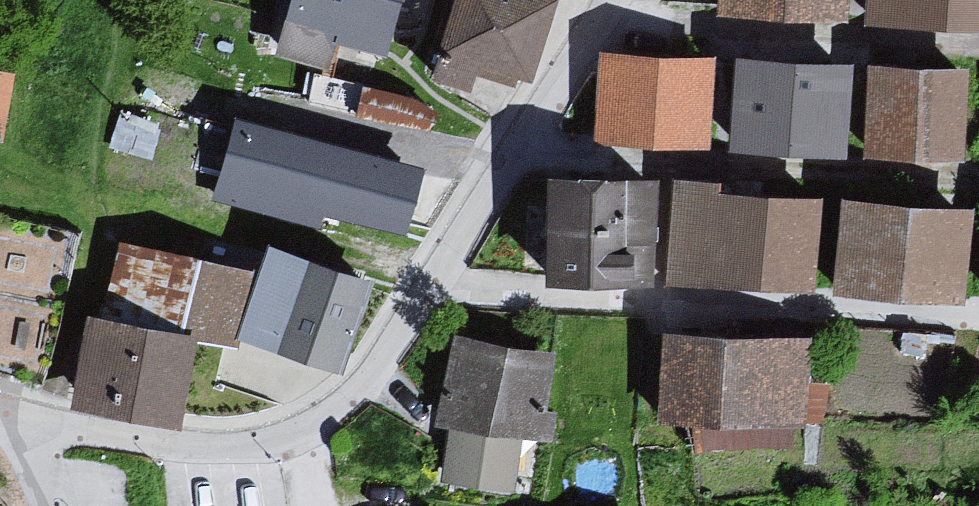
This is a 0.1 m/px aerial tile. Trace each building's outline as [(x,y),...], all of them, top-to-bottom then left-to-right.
[(271,59),(337,67),(336,44),(381,48),(394,0),(281,0),(271,59)] [(418,80),(466,100),(476,83),(503,91),(507,82),(523,87),(550,2),(543,0),(441,0),(418,80)] [(708,19),(843,22),(842,0),(708,0),(708,19)] [(855,22),(978,30),(978,0),(855,0),(855,22)] [(18,47),(0,43),(0,119),(3,120),(18,47)] [(701,60),(587,54),(587,145),(703,148),(701,60)] [(848,61),(710,56),(711,155),(848,160),(848,61)] [(964,73),(864,71),(862,159),(963,161),(964,73)] [(315,149),(247,131),(226,210),(242,229),(292,237),(315,149)] [(642,183),(528,180),(531,286),(641,289),(642,183)] [(809,197),(664,187),(658,285),(810,291),(809,197)] [(970,214),(840,207),(835,298),(965,305),(970,214)] [(105,246),(88,325),(166,341),(221,348),(234,276),(105,246)] [(246,251),(234,276),(221,348),(322,374),(349,285),(246,251)] [(88,325),(68,320),(53,411),(156,431),(172,343),(166,341),(88,325)] [(801,339),(648,335),(645,429),(795,433),(798,427),(826,429),(825,380),(808,377),(801,339)] [(550,356),(441,339),(423,434),(439,438),(435,487),(512,497),(520,441),(554,448),(554,419),(545,417),(550,356)]
